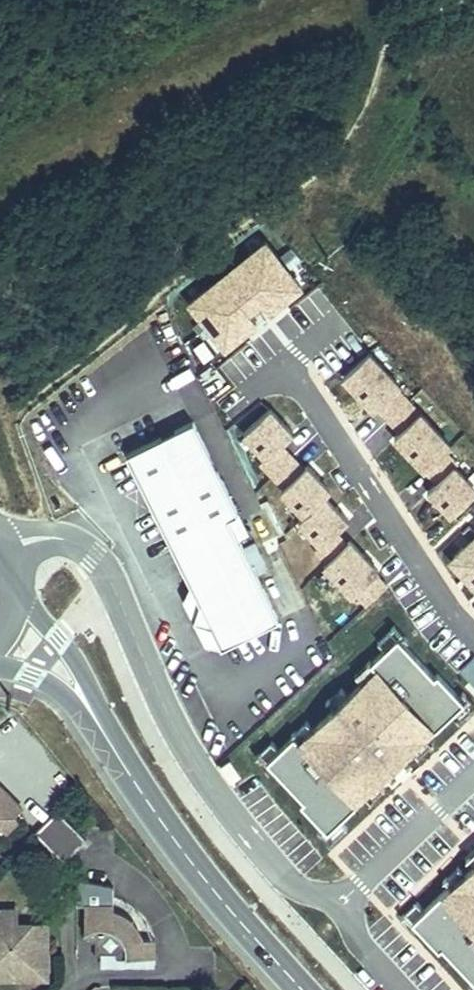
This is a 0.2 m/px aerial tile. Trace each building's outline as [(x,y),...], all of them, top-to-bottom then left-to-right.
[(226,347),(243,333),(242,332),(257,320),(240,300),(252,290),(269,311),(302,286),(289,271),(302,261),(291,248),(279,258),(266,241),(190,302),(202,318),(193,325),(204,338),(213,331),(226,347)] [(378,407),(389,419),(410,399),(398,387),(401,385),(370,352),(344,376),(375,409),(378,407)] [(410,399),(389,419),(401,431),(395,436),(426,469),(447,450),(453,445),(410,399)] [(261,464),(272,476),(293,457),(281,445),(294,432),(282,419),(280,421),(269,409),(243,434),(266,458),(261,464)] [(219,646),(275,618),(237,541),(247,536),(240,522),(230,527),(224,513),(234,508),(192,426),(127,458),(187,580),(196,599),(185,622),(208,624),(219,646)] [(426,469),(438,481),(428,491),(453,514),(473,494),(473,484),(456,465),(458,462),(447,450),(426,469)] [(293,457),(272,476),(284,488),(281,491),(304,515),(324,496),(331,490),(308,465),(304,469),(293,457)] [(316,551),(327,563),(347,543),(336,531),(349,519),(337,507),(336,508),(324,496),(304,515),(298,521),(321,545),(316,551)] [(471,524),(465,530),(473,539),(454,556),(473,578),(473,527),(471,524)] [(350,541),(347,543),(327,563),(324,565),(353,596),(356,592),(367,604),(387,585),(376,574),(379,571),(350,541)] [(169,589),(185,622),(196,599),(187,580),(169,589)] [(378,642),(385,649),(398,637),(404,644),(409,639),(395,625),(378,642)] [(438,673),(435,676),(404,644),(398,637),(385,649),(372,662),(371,662),(376,668),(362,681),(342,700),(327,714),(314,727),(299,741),(294,736),(293,736),(280,748),(267,761),(273,768),(304,800),(301,802),(322,825),(328,831),(341,819),(365,797),(365,796),(363,794),(377,780),(387,771),(401,757),(411,748),(425,735),(427,737),(428,736),(452,714),(465,702),(459,695),(438,673)] [(461,669),(473,682),(473,656),(461,669)] [(355,674),(362,681),(376,668),(371,662),(372,662),(370,659),(355,674)] [(452,714),(460,722),(473,709),(473,703),(463,691),(459,695),(465,702),(452,714)] [(320,707),(327,714),(342,700),(335,692),(320,707)] [(291,734),(293,736),(294,736),(299,741),(314,727),(306,719),(291,734)] [(425,735),(411,748),(417,755),(432,740),(428,736),(427,737),(425,735)] [(269,772),(273,768),(267,761),(280,748),(273,741),(256,757),(269,772)] [(393,778),(408,764),(401,757),(387,771),(393,778)] [(365,796),(365,797),(368,801),(384,786),(377,780),(363,794),(365,796)] [(5,831),(17,818),(15,816),(22,809),(0,786),(0,826),(5,831)] [(35,833),(64,862),(87,839),(58,810),(35,833)] [(332,843),(348,828),(341,819),(328,831),(322,825),(318,829),(332,843)] [(466,873),(451,887),(450,885),(449,885),(425,907),(412,920),(418,927),(439,949),(442,946),(473,979),(473,980),(473,865),(466,873)] [(460,866),(444,881),(449,885),(450,885),(451,887),(466,873),(460,866)] [(155,957),(155,938),(141,938),(132,921),(114,911),(114,887),(76,880),(77,904),(85,904),(85,940),(96,940),(96,957),(101,952),(117,951),(117,956),(155,957)] [(414,930),(418,927),(412,920),(425,907),(418,900),(401,916),(414,930)] [(47,977),(47,924),(27,924),(27,928),(16,928),(16,924),(16,910),(0,910),(0,978),(47,977)]
